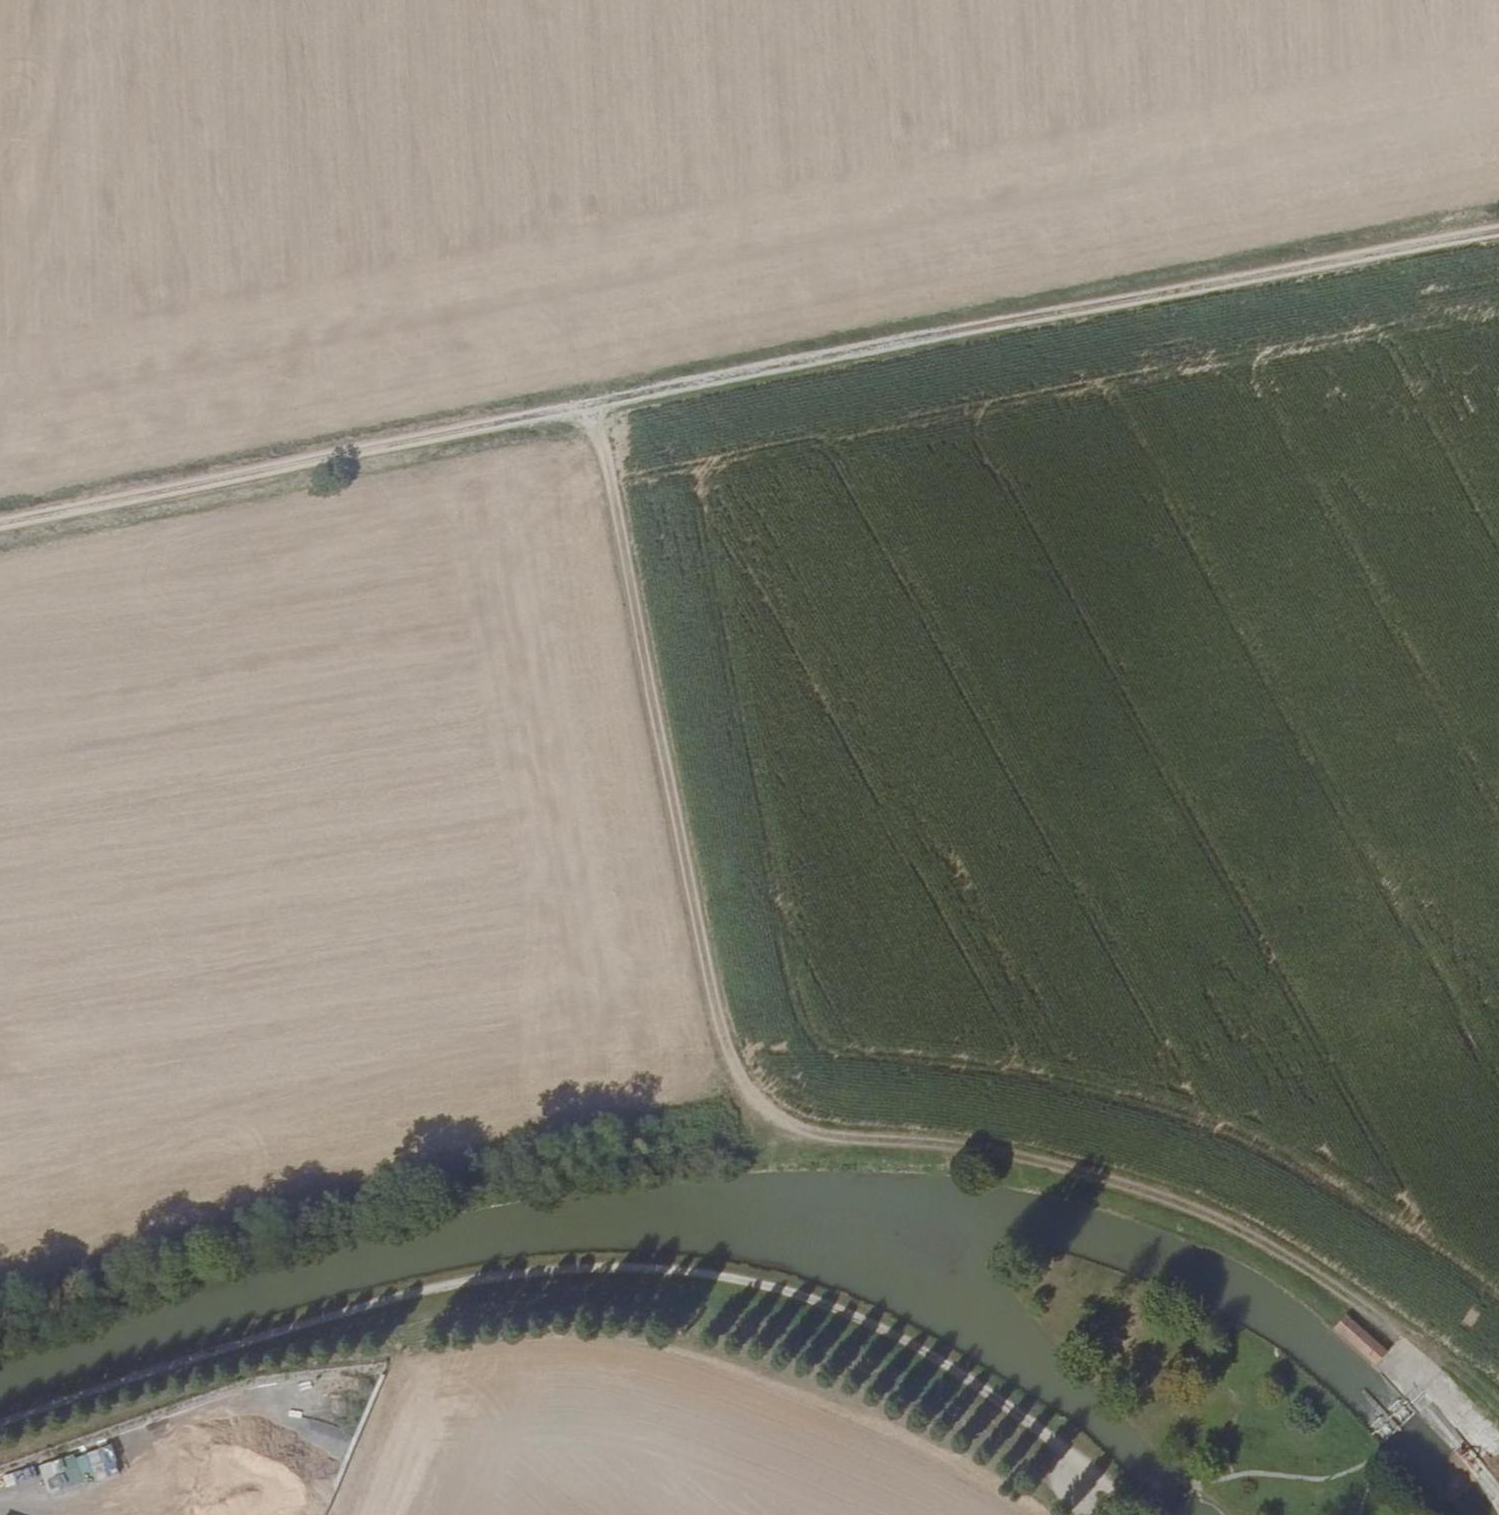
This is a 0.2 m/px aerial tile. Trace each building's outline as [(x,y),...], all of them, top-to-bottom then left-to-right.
[(1325,1293),(1314,1305),(1351,1334),(1360,1322),(1325,1293)]
